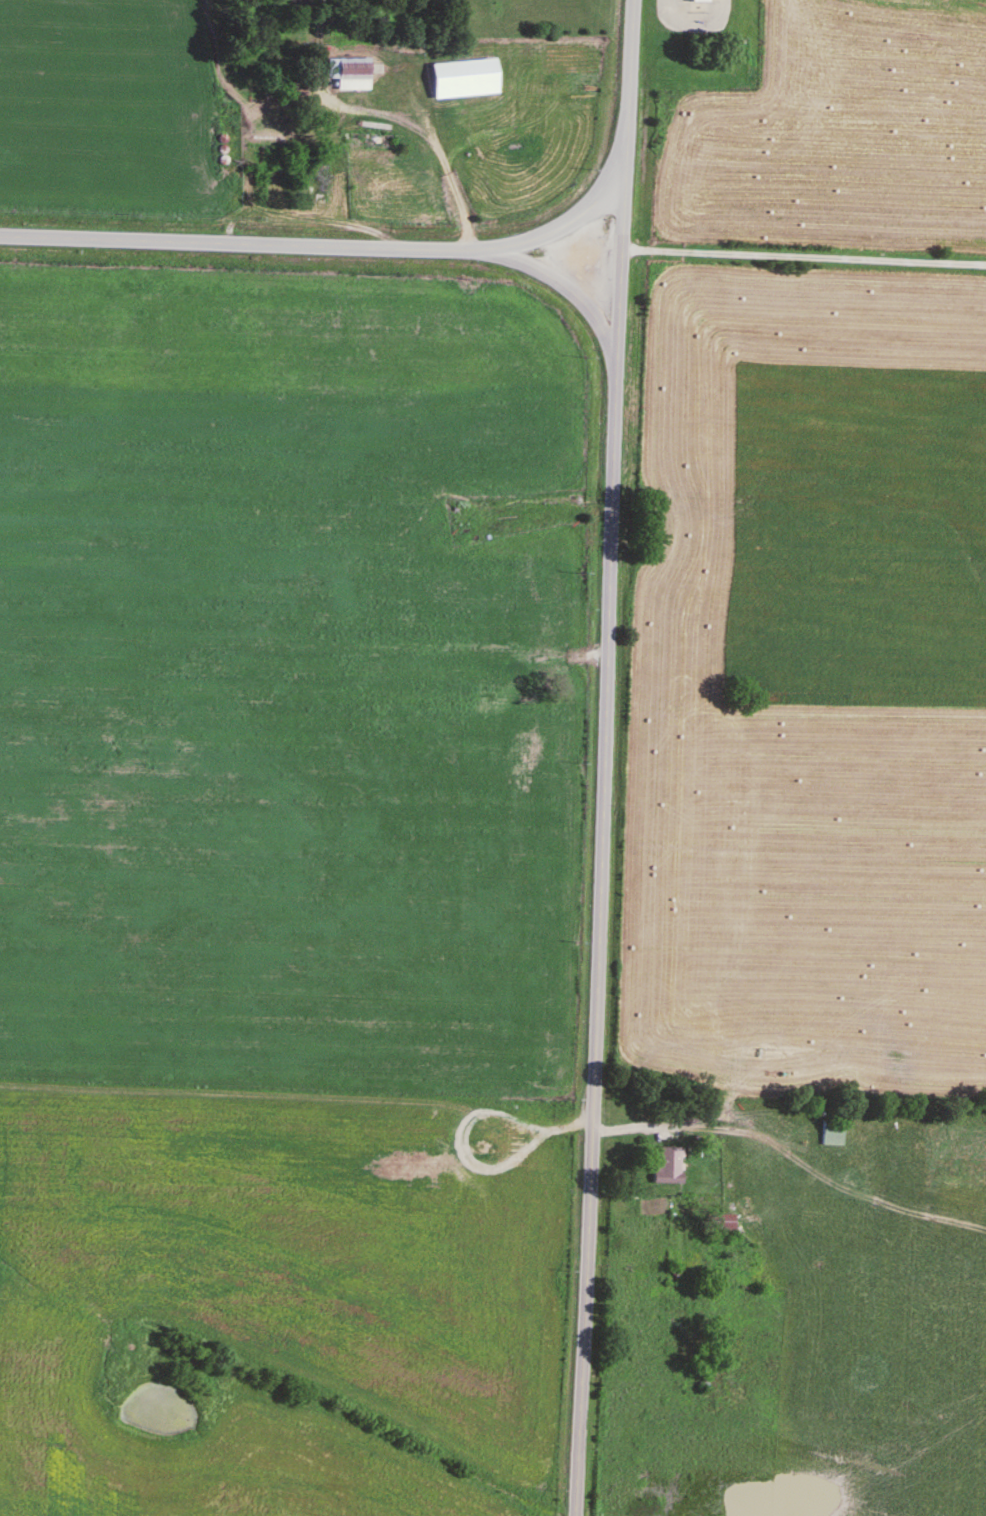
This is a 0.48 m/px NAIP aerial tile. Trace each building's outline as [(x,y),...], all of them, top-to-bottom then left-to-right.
[(338,83),(369,83),(369,60),(338,60),(338,83)] [(270,169),(279,169),(279,150),(270,150),(270,169)] [(325,204),(325,174),(300,174),(300,204),(325,204)] [(842,1147),(842,1122),(821,1122),(821,1147),(842,1147)] [(681,1185),(681,1149),(659,1149),(659,1164),(651,1164),(651,1185),(681,1185)] [(733,1230),(733,1217),(715,1217),(715,1230),(733,1230)]
